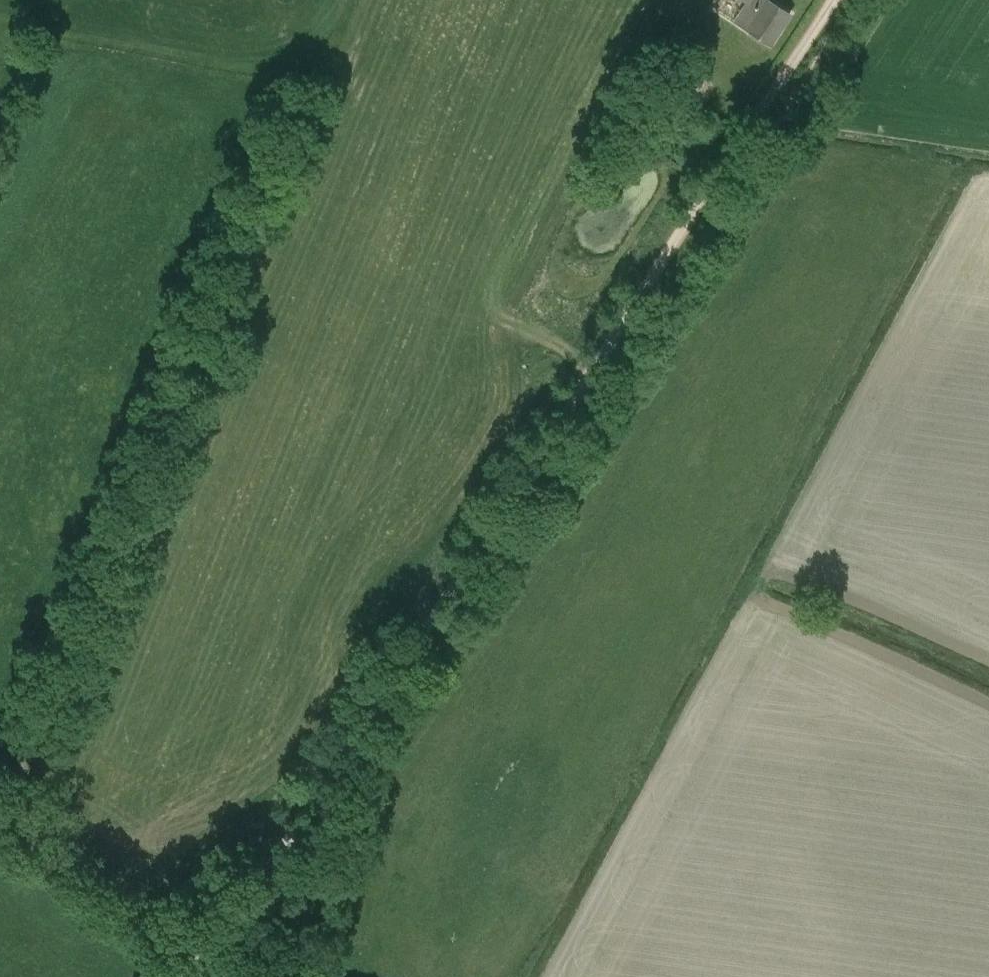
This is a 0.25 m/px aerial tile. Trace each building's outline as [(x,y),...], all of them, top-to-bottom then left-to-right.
[(748,1),(735,21),(769,43),(788,14),(765,0),(746,0),(748,1)]
